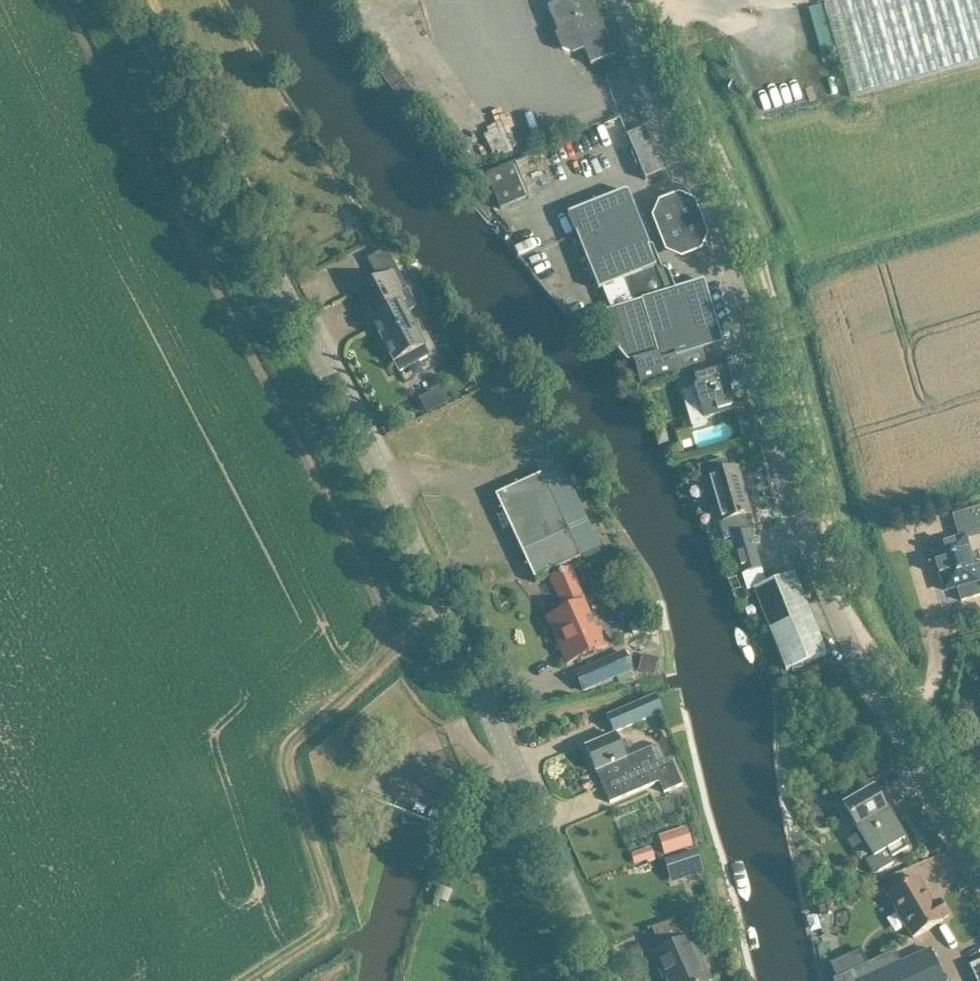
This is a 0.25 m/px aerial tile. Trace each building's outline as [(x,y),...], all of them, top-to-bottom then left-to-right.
[(547,8),(563,46),(575,50),(583,47),(591,66),(615,55),(591,0),(567,0),(547,8)] [(979,62),(979,0),(823,0),(850,97),(979,62)] [(664,173),(648,135),(629,142),(645,181),(664,173)] [(515,165),(486,177),(500,211),(529,199),(515,165)] [(660,363),(675,358),(722,344),(704,282),(666,294),(625,193),(568,216),(599,291),(623,282),(632,305),(590,318),(627,364),(633,362),(658,355),(660,363)] [(374,284),(357,293),(399,373),(417,364),(428,358),(414,332),(417,330),(409,314),(418,309),(408,291),(405,293),(403,289),(413,284),(404,268),(390,275),(374,284)] [(680,374),(675,358),(660,363),(658,355),(633,362),(640,387),(680,374)] [(695,389),(682,393),(693,430),(708,426),(706,418),(712,417),(735,410),(737,417),(738,417),(730,391),(734,390),(733,389),(730,390),(727,381),(731,380),(725,360),(706,366),(693,370),(698,388),(695,389)] [(449,404),(440,388),(418,400),(427,415),(449,404)] [(732,419),(708,426),(711,436),(735,429),(732,419)] [(762,570),(746,517),(751,515),(738,469),(729,472),(725,460),(698,468),(702,482),(707,480),(723,533),(729,531),(742,576),(762,570)] [(599,550),(561,467),(513,488),(495,497),(504,514),(497,517),(503,529),(509,526),(534,580),(552,572),(599,550)] [(973,569),(964,541),(979,536),(979,510),(954,518),(961,540),(931,550),(936,565),(935,565),(938,576),(940,576),(944,592),(957,588),(961,602),(979,596),(979,567),(973,569)] [(571,570),(569,571),(550,579),(565,612),(553,617),(566,646),(560,648),(567,665),(608,647),(601,630),(596,632),(584,604),(586,603),(571,570)] [(793,575),(753,591),(785,672),(825,656),(793,575)] [(642,618),(645,629),(661,624),(657,613),(642,618)] [(632,670),(625,655),(576,677),(582,692),(632,670)] [(658,662),(643,657),(639,671),(654,675),(658,662)] [(657,695),(606,716),(614,735),(665,713),(657,695)] [(616,736),(586,749),(596,773),(597,773),(610,804),(660,783),(664,794),(682,786),(671,759),(658,764),(651,748),(625,759),(616,736)] [(421,785),(429,789),(442,794),(448,778),(428,769),(421,785)] [(873,790),(856,801),(842,809),(873,859),(867,863),(874,876),(893,864),(891,860),(908,850),(903,842),(904,840),(887,811),(886,812),(873,790)] [(687,828),(658,836),(664,856),(693,847),(687,828)] [(695,854),(667,863),(670,875),(684,870),(687,877),(701,873),(695,854)] [(918,879),(900,889),(888,896),(913,939),(943,922),(942,920),(949,916),(940,902),(933,906),(918,879)] [(827,908),(817,911),(819,920),(829,917),(827,908)] [(651,928),(661,951),(653,955),(660,971),(665,969),(671,980),(709,980),(692,943),(701,939),(690,916),(651,928)] [(912,959),(900,965),(894,952),(834,980),(944,980),(930,951),(912,959)] [(970,966),(977,980),(979,980),(979,962),(970,966)]
